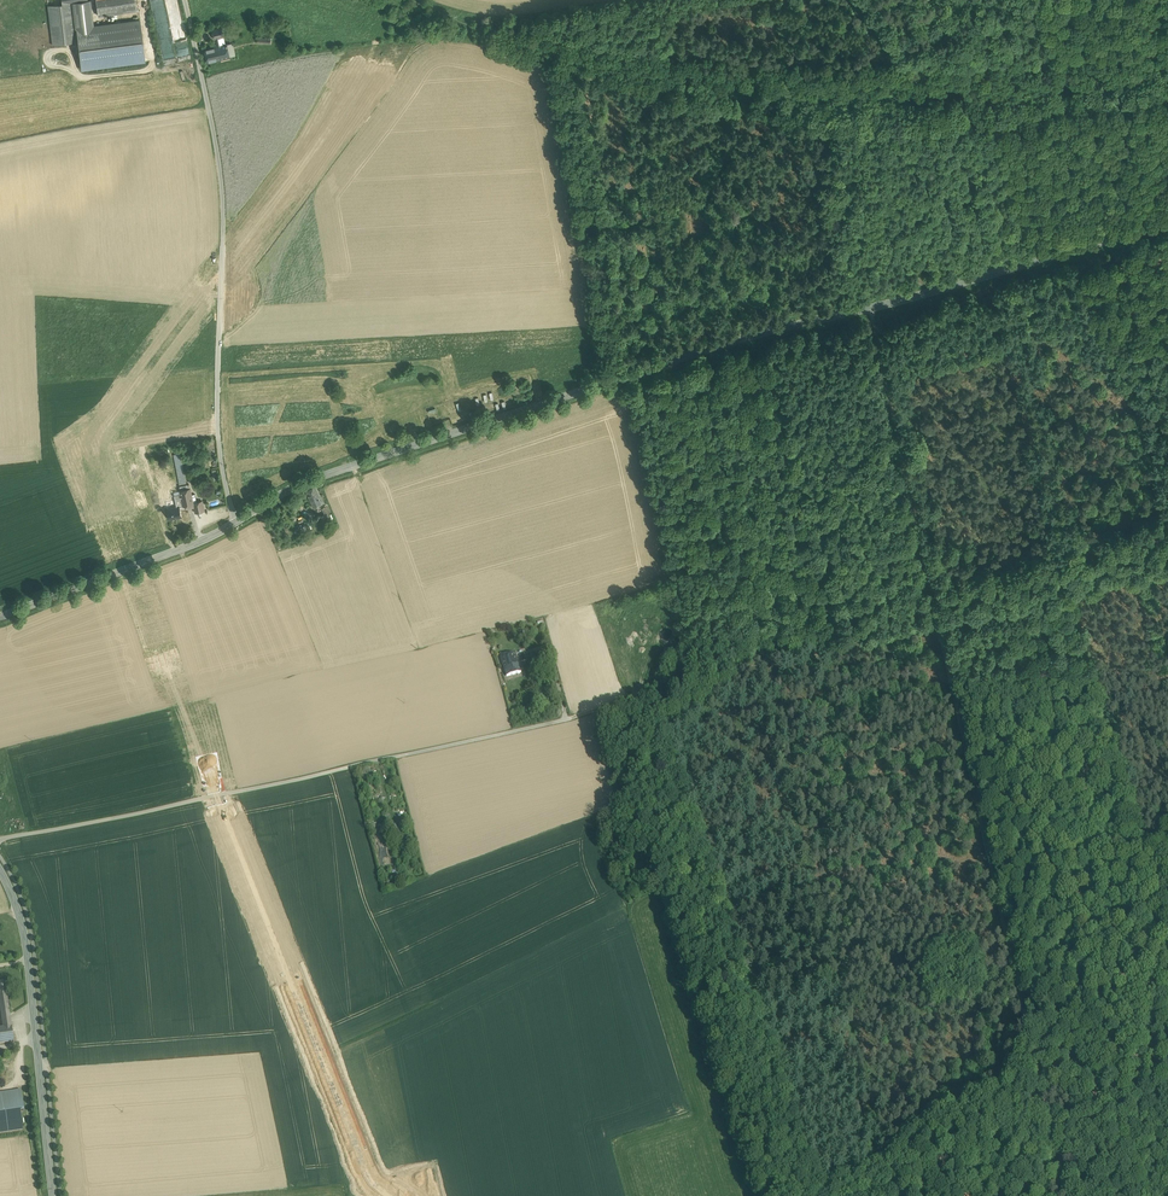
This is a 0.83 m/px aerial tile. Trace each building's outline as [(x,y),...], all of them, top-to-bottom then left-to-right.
[(98,16),(136,11),(135,0),(96,0),(98,16)] [(72,3),(75,22),(76,22),(82,69),(145,62),(140,21),(93,26),(90,1),(88,1),(72,3)] [(62,4),(48,6),(52,45),(77,42),(75,22),(72,3),(62,4)] [(222,28),(213,30),(215,38),(217,37),(219,46),(226,44),(222,28)] [(219,46),(205,49),(208,62),(236,56),(233,42),(226,44),(219,46)] [(139,85),(139,77),(100,79),(101,87),(139,85)] [(186,483),(180,453),(173,454),(180,484),(186,483)] [(189,483),(179,486),(181,491),(180,491),(181,496),(184,505),(185,505),(186,507),(187,508),(194,506),(193,503),(192,495),(189,483)] [(316,485),(306,490),(314,507),(323,503),(316,485)] [(177,506),(167,509),(170,519),(181,516),(179,506),(184,505),(181,496),(175,497),(176,503),(177,506)] [(197,502),(193,503),(194,506),(196,512),(204,510),(202,501),(197,502)] [(326,514),(318,517),(322,526),(330,523),(326,514)] [(516,654),(501,658),(507,677),(521,673),(516,654)] [(0,995),(0,1006),(2,1019),(10,1018),(7,994),(0,995)] [(14,1042),(11,1027),(3,1028),(0,1029),(0,1044),(14,1042)] [(0,1094),(0,1134),(23,1130),(20,1112),(24,1112),(23,1109),(20,1109),(17,1091),(0,1094)]
